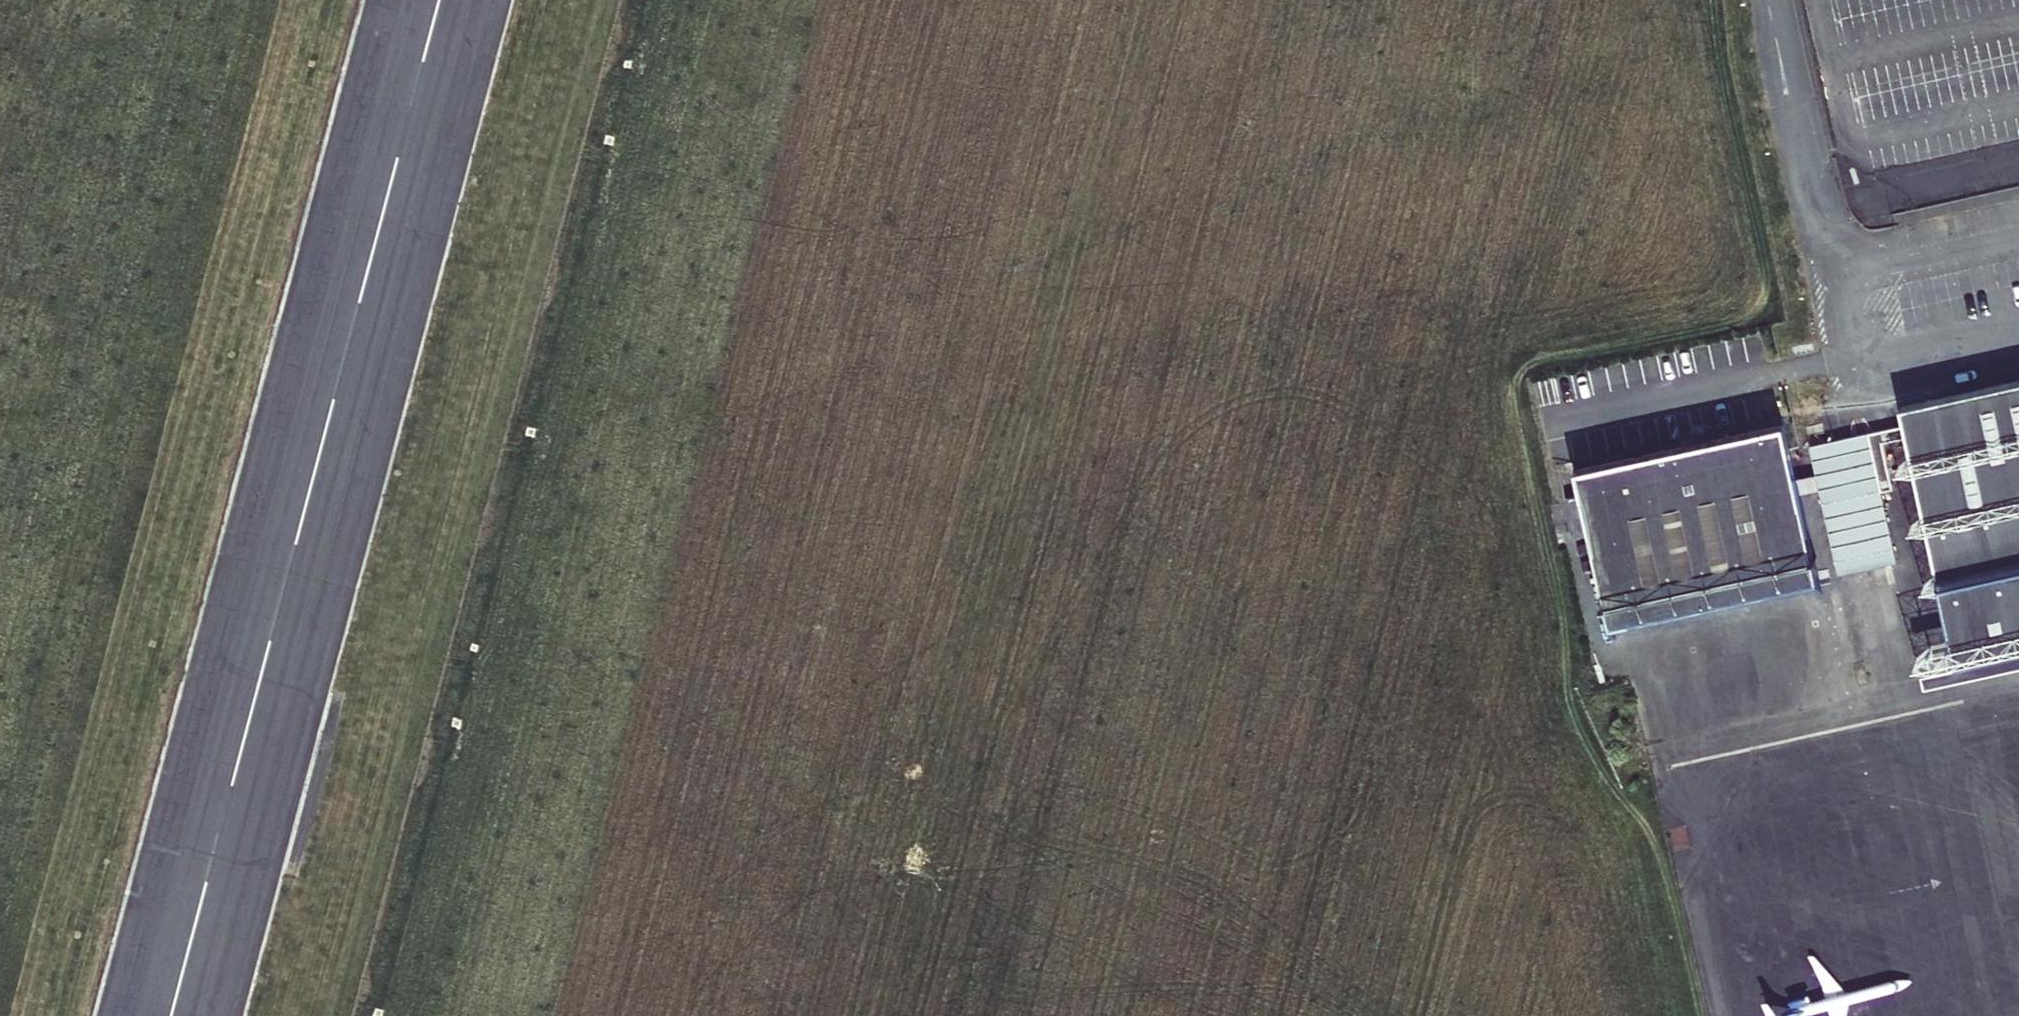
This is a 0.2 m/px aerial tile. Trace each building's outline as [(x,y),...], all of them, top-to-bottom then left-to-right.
[(1900,407),(1956,661),(2018,647),(2018,380),(1900,407)] [(1784,425),(1576,469),(1609,625),(1818,581),(1799,493),(1796,480),(1784,425)] [(1868,434),(1810,446),(1817,475),(1820,489),(1839,575),(1897,562),(1868,434)] [(1820,489),(1817,475),(1796,480),(1799,493),(1820,489)]
